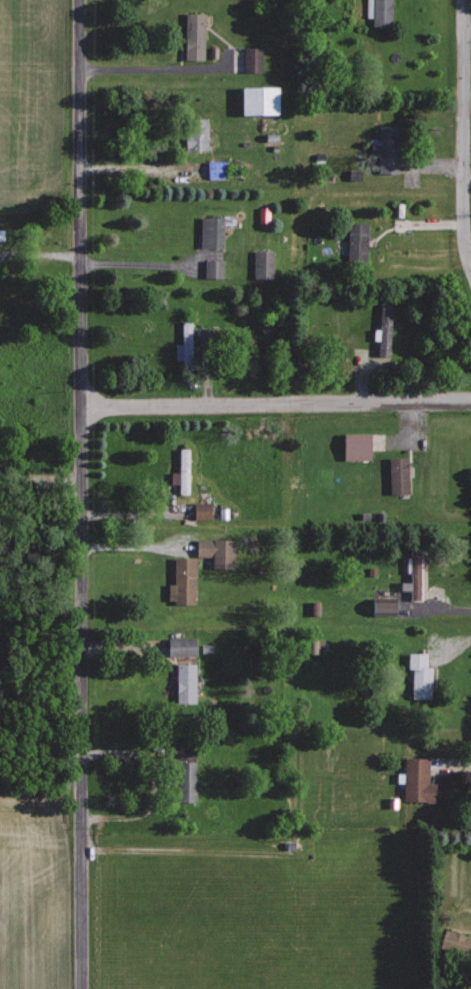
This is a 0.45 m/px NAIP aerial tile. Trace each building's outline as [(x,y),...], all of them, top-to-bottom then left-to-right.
[(365,17),(370,17),(370,25),(390,25),(390,0),(365,0),(365,17)] [(182,58),(202,59),(202,12),(183,12),(182,58)] [(260,72),(260,47),(242,47),(242,71),(260,72)] [(276,113),(275,85),(238,86),(238,114),(276,113)] [(205,150),(206,118),(184,118),(183,149),(205,150)] [(397,125),(376,125),(376,139),(367,139),(367,150),(376,150),(376,171),(397,172),(397,125)] [(205,178),(222,178),(222,161),(206,161),(205,178)] [(266,223),(265,206),(257,206),(257,223),(266,223)] [(220,248),(221,217),(199,216),(198,247),(220,248)] [(366,223),(346,222),(345,262),(364,263),(366,223)] [(251,277),(271,278),(272,250),(252,249),(251,277)] [(202,277),(220,277),(221,260),(202,259),(202,277)] [(372,340),(381,340),(380,359),(388,359),(390,303),(379,303),(378,329),(372,328),(372,340)] [(191,360),(189,321),(179,321),(180,343),(172,343),(173,361),(191,360)] [(368,433),(340,433),(341,460),(368,459),(368,433)] [(187,448),(177,448),(176,471),(169,471),(169,483),(177,483),(176,494),(187,494),(187,448)] [(386,457),(387,494),(407,494),(406,457),(386,457)] [(209,518),(209,502),(191,502),(192,518),(209,518)] [(231,568),(232,540),(194,539),(193,556),(210,556),(209,567),(231,568)] [(407,557),(406,599),(420,599),(421,570),(425,570),(425,547),(408,546),(408,557),(407,557)] [(165,602),(192,602),(193,557),(171,557),(171,584),(165,584),(165,602)] [(392,600),(369,601),(369,616),(392,615),(392,600)] [(194,637),(165,638),(166,656),(194,655),(194,637)] [(429,698),(429,666),(424,666),(424,653),(406,652),(405,668),(410,668),(409,698),(429,698)] [(174,664),(175,703),(194,703),(193,663),(174,664)] [(426,782),(426,758),(401,757),(401,772),(395,772),(395,782),(401,783),(401,800),(433,801),(434,783),(426,782)] [(175,802),(194,802),(193,762),(175,762),(175,802)] [(443,929),(438,943),(470,953),(470,938),(443,929)]
